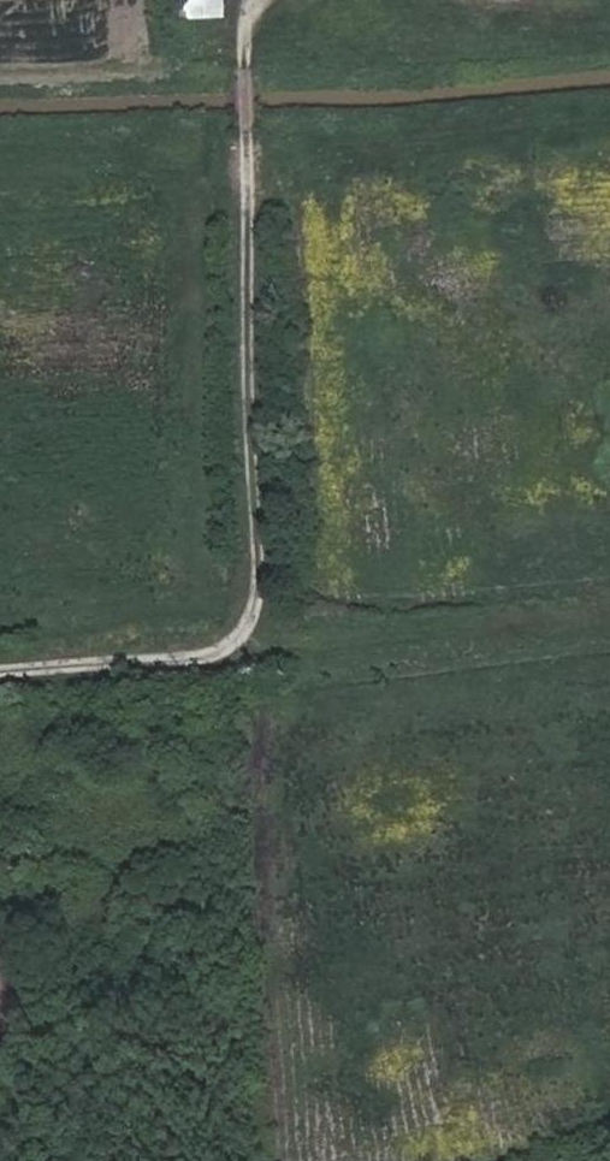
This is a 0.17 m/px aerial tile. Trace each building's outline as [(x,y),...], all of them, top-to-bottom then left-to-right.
[(230,15),(230,0),(188,0),(188,14),(230,15)]
